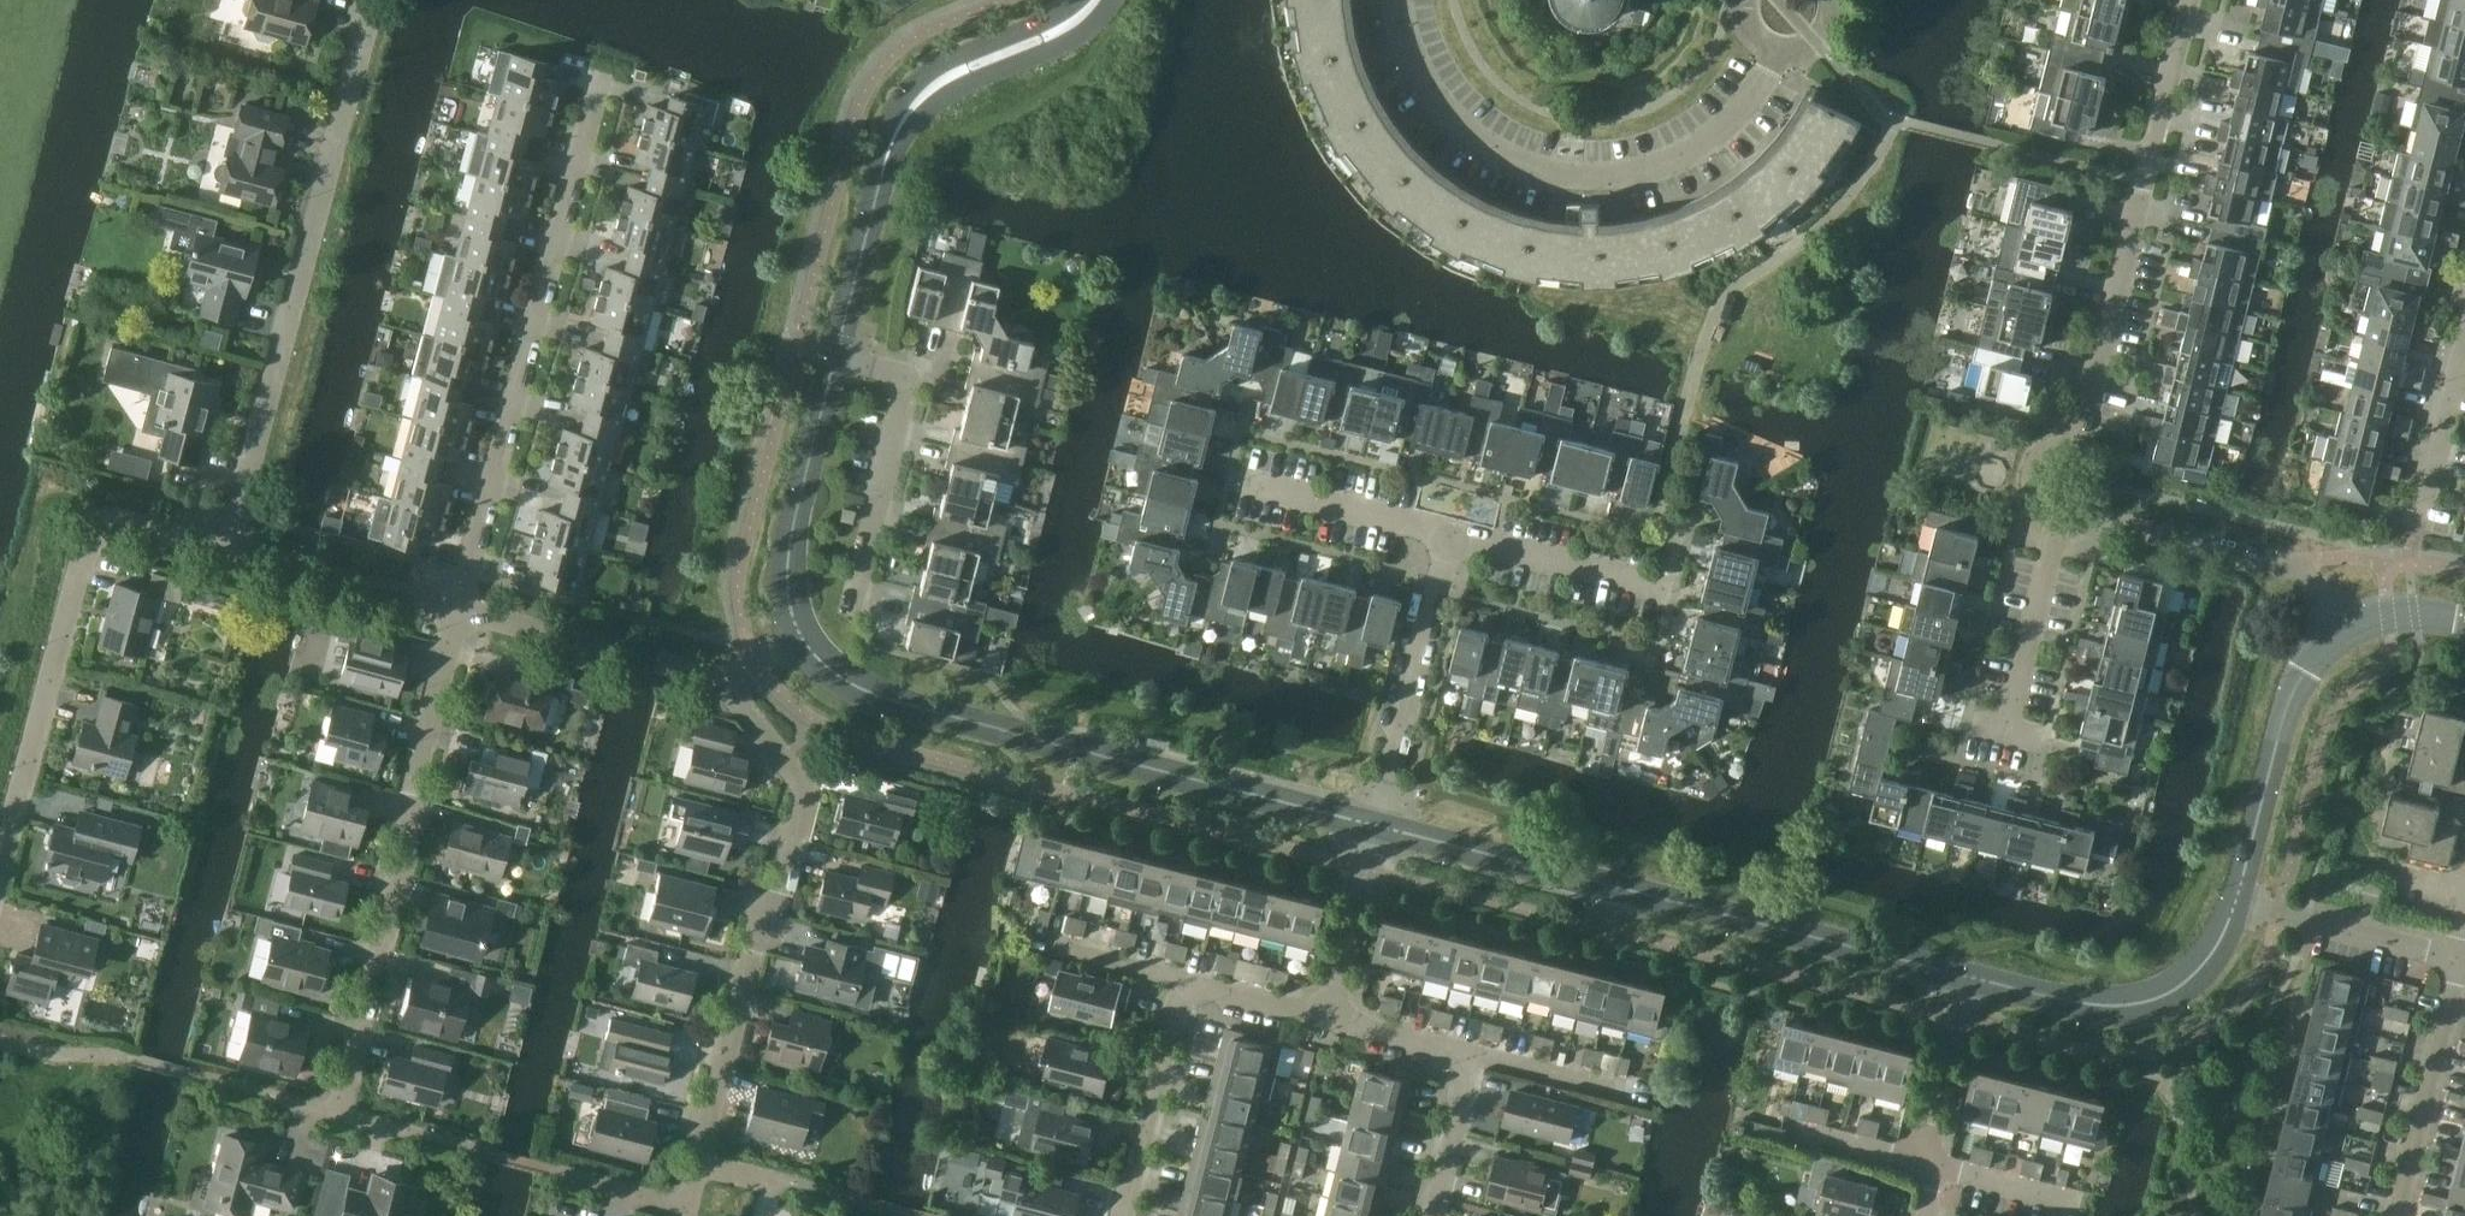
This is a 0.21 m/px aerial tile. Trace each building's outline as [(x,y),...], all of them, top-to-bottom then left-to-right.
[(242,9),(245,15),(247,16),(244,27),(256,30),(255,32),(258,38),(268,41),(274,37),(275,35),(306,43),(317,3),(308,0),(244,0),(242,9)] [(1444,181),(1435,174),(1427,166),(1418,159),(1411,150),(1403,142),(1393,130),(1384,117),(1376,103),(1369,89),(1362,75),(1357,60),(1352,45),(1349,30),(1346,15),(1345,0),(1292,0),(1292,2),(1300,1),(1300,11),(1301,20),(1303,29),(1304,38),(1306,47),(1299,49),(1301,55),(1304,67),(1308,79),(1315,77),(1333,120),(1327,123),(1338,142),(1343,150),(1349,146),(1355,154),(1360,161),(1366,168),(1372,175),(1379,182),(1373,187),(1382,196),(1391,205),(1396,209),(1401,204),(1408,210),(1415,215),(1423,221),(1431,226),(1438,231),(1435,237),(1444,243),(1462,252),(1465,246),(1474,250),(1483,253),(1491,257),(1500,260),(1509,262),(1506,272),(1537,281),(1585,286),(1622,284),(1665,277),(1697,267),(1695,260),(1735,242),(1739,249),(1768,230),(1764,224),(1798,196),(1803,201),(1827,176),(1821,171),(1846,135),(1853,139),(1862,123),(1812,96),(1804,111),(1794,127),(1782,142),(1771,154),(1759,166),(1746,177),(1732,187),(1718,196),(1703,204),(1687,211),(1672,217),(1655,222),(1646,224),(1638,225),(1628,227),(1619,228),(1610,229),(1601,229),(1600,203),(1568,204),(1569,228),(1559,227),(1544,225),(1528,221),(1513,217),(1499,211),(1484,205),(1471,198),(1457,190),(1444,181)] [(1559,2),(1563,8),(1607,20),(1613,17),(1618,14),(1623,10),(1627,5),(1630,0),(1559,0),(1559,2)] [(2061,7),(2072,9),(2125,23),(2129,6),(2125,5),(2126,0),(2063,0),(2061,7)] [(2322,11),(2278,0),(2257,0),(2256,5),(2268,7),(2260,39),(2311,52),(2322,11)] [(2322,11),(2324,0),(2278,0),(2322,11)] [(2464,0),(2440,0),(2435,20),(2464,27),(2464,0)] [(1636,8),(1633,21),(1646,25),(1650,11),(1636,8)] [(2121,39),(2125,23),(2072,9),(2066,36),(2054,33),(2051,48),(2098,59),(2102,46),(2114,49),(2117,38),(2121,39)] [(2435,20),(2431,19),(2425,42),(2432,44),(2435,45),(2435,46),(2464,54),(2464,27),(2435,20)] [(156,32),(152,47),(167,51),(171,37),(156,32)] [(2308,67),(2311,52),(2260,39),(2256,52),(2251,51),(2246,70),(2235,67),(2233,76),(2284,89),(2291,63),(2308,67)] [(542,40),(540,53),(553,55),(555,42),(542,40)] [(2435,46),(2435,45),(2432,44),(2425,72),(2411,69),(2407,83),(2421,86),(2453,94),(2457,80),(2464,82),(2464,54),(2435,46)] [(2108,76),(2095,73),(2098,59),(2051,48),(2041,89),(2052,91),(2105,105),(2109,88),(2105,87),(2108,76)] [(510,53),(499,95),(551,108),(559,81),(542,77),(546,63),(510,53)] [(2334,57),(2330,75),(2341,77),(2346,60),(2334,57)] [(2278,115),(2284,89),(2233,76),(2230,85),(2242,88),(2237,105),(2278,115)] [(2453,94),(2421,86),(2410,129),(2419,131),(2419,129),(2459,139),(2464,115),(2464,113),(2450,109),(2453,94)] [(2101,121),(2105,105),(2052,91),(2045,118),(2034,115),(2030,130),(2066,139),(2069,125),(2094,131),(2097,120),(2101,121)] [(2380,91),(2373,116),(2386,119),(2393,95),(2380,91)] [(650,105),(643,132),(695,146),(702,121),(712,124),(719,101),(686,92),(684,99),(670,96),(666,109),(650,105)] [(544,136),(551,108),(499,95),(489,134),(489,135),(527,145),(531,132),(544,136)] [(274,204),(275,201),(280,199),(282,191),(279,186),(283,170),(268,166),(274,144),(281,146),(288,118),(242,105),(234,133),(246,136),(240,159),(228,155),(219,189),(274,204)] [(2289,118),(2278,115),(2237,105),(2233,123),(2222,120),(2219,129),(2271,142),(2282,145),(2289,118)] [(2005,124),(2004,129),(2025,134),(2026,129),(2005,124)] [(2265,169),(2271,142),(2219,129),(2217,138),(2228,141),(2224,159),(2265,169)] [(2452,164),(2459,139),(2419,129),(2419,131),(2413,154),(2452,164)] [(537,162),(524,158),(527,145),(489,135),(489,134),(475,131),(475,132),(476,132),(474,148),(472,157),(466,171),(465,171),(464,172),(478,176),(478,175),(530,189),(537,162)] [(695,146),(643,132),(635,160),(652,164),(648,177),(684,187),(695,146)] [(2452,164),(2413,154),(2399,151),(2393,176),(2446,190),(2452,164)] [(2359,157),(2357,167),(2365,168),(2368,159),(2359,157)] [(2265,169),(2224,159),(2220,176),(2208,173),(2206,182),(2258,195),(2265,169)] [(523,217),(530,189),(478,175),(478,176),(467,216),(503,225),(506,212),(523,217)] [(2074,210),(2062,206),(2066,187),(2019,176),(2007,222),(2019,225),(2072,238),(2076,222),(2072,220),(2074,210)] [(2440,215),(2446,190),(2393,176),(2386,201),(2440,215)] [(673,227),(684,187),(648,177),(645,190),(628,186),(621,213),(673,227)] [(2453,191),(2464,194),(2464,183),(2456,180),(2453,191)] [(2252,221),(2258,195),(2206,182),(2204,192),(2215,195),(2211,213),(2216,215),(2213,228),(2265,241),(2268,226),(2252,221)] [(2353,186),(2352,192),(2360,194),(2362,188),(2353,186)] [(2453,191),(2450,201),(2464,205),(2464,194),(2453,191)] [(2433,240),(2440,215),(2386,201),(2380,226),(2385,227),(2394,229),(2394,230),(2433,240)] [(162,205),(157,224),(175,229),(171,246),(192,252),(186,273),(211,280),(201,314),(232,322),(240,294),(245,295),(258,249),(213,237),(217,220),(190,213),(162,205)] [(673,227),(621,213),(614,241),(630,245),(627,258),(662,268),(673,227)] [(499,238),(503,225),(467,216),(456,256),(509,270),(516,243),(499,238)] [(2068,255),(2072,238),(2019,225),(2012,251),(2001,248),(1997,263),(2045,275),(2048,261),(2061,264),(2064,254),(2068,255)] [(2427,266),(2433,240),(2394,230),(2394,229),(2385,227),(2379,254),(2365,250),(2361,265),(2407,276),(2411,262),(2427,266)] [(2265,241),(2213,228),(2205,260),(2194,257),(2191,266),(2254,282),(2265,241)] [(2443,229),(2440,241),(2457,245),(2460,233),(2443,229)] [(956,239),(954,252),(964,254),(966,241),(956,239)] [(945,328),(963,256),(944,251),(939,271),(918,266),(907,312),(928,318),(926,323),(945,328)] [(501,297),(509,270),(456,256),(445,253),(435,294),(446,297),(481,306),(485,293),(501,297)] [(983,261),(963,256),(945,328),(964,333),(966,327),(972,329),(977,337),(1000,323),(992,311),(999,286),(978,281),(983,261)] [(651,308),(662,268),(627,258),(623,271),(607,267),(599,294),(651,308)] [(2051,303),(2054,292),(2041,289),(2045,275),(1997,263),(1987,304),(2052,320),(2056,304),(2051,303)] [(2403,291),(2407,276),(2361,265),(2357,281),(2371,285),(2364,312),(2372,315),(2373,311),(2412,321),(2419,295),(2403,291)] [(2254,282),(2191,266),(2189,275),(2200,278),(2196,295),(2248,309),(2254,282)] [(1191,280),(1180,286),(1186,298),(1197,292),(1191,280)] [(651,308),(599,294),(592,321),(608,326),(605,339),(640,348),(651,308)] [(2248,309),(2196,295),(2192,313),(2180,310),(2178,319),(2241,335),(2248,309)] [(478,319),(481,306),(446,297),(435,338),(487,351),(494,324),(478,319)] [(2047,337),(2052,320),(1987,304),(1977,345),(2024,357),(2028,343),(2040,347),(2043,336),(2047,337)] [(2406,346),(2412,321),(2373,311),(2372,315),(2367,336),(2406,346)] [(2241,335),(2178,319),(2176,328),(2187,331),(2183,348),(2223,359),(2235,362),(2241,335)] [(1269,381),(1279,344),(1283,330),(1263,325),(1262,329),(1236,322),(1230,344),(1218,351),(1231,373),(1239,369),(1245,370),(1244,376),(1259,380),(1262,385),(1269,381)] [(1007,336),(1000,323),(977,337),(982,345),(980,351),(974,350),(970,369),(1041,387),(1045,372),(1046,368),(1027,363),(1032,342),(1028,341),(1028,337),(1026,333),(1022,330),(1017,330),(1013,333),(1011,337),(1007,336)] [(2436,327),(2420,323),(2417,335),(2433,339),(2436,327)] [(204,329),(200,344),(218,349),(222,334),(204,329)] [(1381,330),(1375,354),(1388,357),(1394,333),(1381,330)] [(480,378),(487,351),(435,338),(424,335),(414,375),(424,378),(460,387),(463,374),(480,378)] [(2400,372),(2406,346),(2367,336),(2360,362),(2400,372)] [(630,389),(640,348),(605,339),(601,352),(585,347),(577,375),(630,389)] [(1297,415),(1314,353),(1279,344),(1269,381),(1262,385),(1265,391),(1262,400),(1272,403),(1271,408),(1297,415)] [(2021,371),(2024,357),(1977,345),(1973,360),(1984,363),(1978,390),(1977,394),(1993,398),(1994,394),(2014,399),(2013,403),(2030,407),(2035,386),(2031,385),(2034,374),(2021,371)] [(217,385),(174,373),(176,364),(111,347),(104,373),(165,389),(156,421),(162,423),(162,424),(167,425),(159,456),(195,466),(199,450),(203,451),(216,401),(212,400),(217,385)] [(2217,385),(2223,359),(2183,348),(2178,366),(2167,363),(2165,372),(2217,385)] [(379,351),(376,365),(391,369),(394,354),(379,351)] [(1222,378),(1231,373),(1218,351),(1205,358),(1183,353),(1178,374),(1158,369),(1155,384),(1212,398),(1214,389),(1219,391),(1222,378)] [(1334,418),(1349,362),(1314,353),(1297,415),(1323,422),(1325,416),(1334,418)] [(1410,361),(1406,376),(1419,379),(1423,364),(1410,361)] [(1367,433),(1379,390),(1359,385),(1364,365),(1349,362),(1334,418),(1342,421),(1341,426),(1367,433)] [(2393,397),(2400,372),(2360,362),(2354,387),(2393,397)] [(2409,363),(2407,373),(2424,377),(2426,367),(2409,363)] [(1423,364),(1419,379),(1434,383),(1438,368),(1423,364)] [(1039,395),(1041,387),(970,369),(965,388),(970,389),(965,410),(1012,421),(1017,401),(1037,406),(1039,395)] [(1404,436),(1419,379),(1406,376),(1384,371),(1379,390),(1367,433),(1394,440),(1395,434),(1404,436)] [(1045,372),(1041,387),(1057,391),(1060,376),(1045,372)] [(2228,388),(2217,385),(2165,372),(2163,381),(2174,384),(2170,402),(2221,415),(2228,388)] [(2421,388),(2424,377),(2407,373),(2404,384),(2421,388)] [(619,429),(630,389),(577,375),(570,402),(587,407),(583,420),(619,429)] [(456,400),(460,387),(424,378),(414,418),(466,432),(473,405),(456,400)] [(1478,378),(1474,393),(1489,397),(1493,382),(1478,378)] [(1438,451),(1449,408),(1429,403),(1434,383),(1419,379),(1404,436),(1413,438),(1411,444),(1438,451)] [(1209,407),(1212,398),(1155,384),(1151,399),(1171,404),(1165,424),(1208,434),(1215,408),(1209,407)] [(1041,387),(1039,395),(1055,399),(1057,391),(1041,387)] [(2387,422),(2393,397),(2354,387),(2347,412),(2387,422)] [(364,391),(361,404),(379,408),(382,395),(364,391)] [(1955,391),(1954,399),(1963,402),(1965,393),(1955,391)] [(1474,454),(1489,397),(1474,393),(1469,413),(1449,408),(1438,451),(1464,457),(1465,452),(1474,454)] [(1508,468),(1519,426),(1499,421),(1504,401),(1489,397),(1474,454),(1483,456),(1482,462),(1508,468)] [(2221,415),(2170,402),(2165,419),(2154,416),(2152,426),(2215,441),(2221,415)] [(2307,403),(2305,412),(2318,405),(2307,403)] [(1562,405),(1559,415),(1573,418),(1575,408),(1562,405)] [(1544,472),(1559,415),(1524,406),(1519,426),(1508,468),(1534,475),(1536,470),(1544,472)] [(1007,442),(1012,421),(965,410),(960,430),(954,428),(950,447),(1022,466),(1026,447),(1007,442)] [(2380,447),(2387,422),(2347,412),(2342,411),(2335,436),(2341,437),(2380,447)] [(2397,413),(2394,424),(2411,428),(2413,417),(2397,413)] [(1578,486),(1589,444),(1569,439),(1574,419),(1573,418),(1559,415),(1544,472),(1553,474),(1552,480),(1578,486)] [(1618,415),(1614,429),(1629,433),(1633,419),(1618,415)] [(458,459),(466,432),(414,418),(403,459),(438,468),(442,455),(458,459)] [(1202,461),(1208,434),(1165,424),(1146,419),(1137,454),(1194,468),(1196,459),(1202,461)] [(1633,419),(1629,433),(1643,436),(1647,422),(1633,419)] [(608,470),(619,429),(583,420),(580,433),(563,428),(556,456),(608,470)] [(2408,438),(2411,428),(2394,424),(2391,434),(2408,438)] [(2215,441),(2152,426),(2149,435),(2161,438),(2156,456),(2153,470),(2205,483),(2215,441)] [(1615,490),(1629,433),(1614,429),(1609,449),(1589,444),(1578,486),(1604,493),(1606,487),(1615,490)] [(1713,500),(1718,508),(1741,494),(1734,482),(1739,461),(1718,456),(1723,436),(1708,432),(1690,500),(1706,504),(1707,498),(1713,500)] [(1643,436),(1629,433),(1615,490),(1623,492),(1622,497),(1649,504),(1660,462),(1639,456),(1644,437),(1643,436)] [(356,435),(353,444),(361,447),(364,438),(356,435)] [(2374,473),(2380,447),(2341,437),(2335,461),(2335,463),(2374,473)] [(1022,466),(950,447),(945,466),(950,468),(945,488),(992,500),(997,480),(1017,485),(1022,466)] [(1113,447),(1109,461),(1134,467),(1137,454),(1113,447)] [(112,449),(108,468),(147,478),(152,460),(112,449)] [(1192,477),(1194,468),(1137,454),(1134,467),(1133,469),(1153,473),(1148,494),(1191,504),(1197,478),(1192,477)] [(597,510),(608,470),(556,456),(548,483),(565,487),(561,500),(597,510)] [(435,481),(438,468),(403,459),(392,499),(444,513),(452,485),(435,481)] [(2367,499),(2374,473),(2335,463),(2335,461),(2327,459),(2316,503),(2347,511),(2351,495),(2367,499)] [(2401,466),(2384,462),(2381,474),(2398,478),(2401,466)] [(1761,467),(1760,474),(1766,478),(1772,475),(1773,467),(1767,464),(1761,467)] [(345,477),(343,486),(357,489),(359,480),(345,477)] [(2226,481),(2223,493),(2236,496),(2239,484),(2226,481)] [(987,520),(992,500),(945,488),(940,508),(935,507),(930,526),(1002,544),(1006,525),(987,520)] [(1184,530),(1191,504),(1148,494),(1143,514),(1123,509),(1122,511),(1119,524),(1176,538),(1178,529),(1184,530)] [(1749,507),(1741,494),(1718,508),(1723,516),(1720,528),(1725,530),(1723,538),(1780,553),(1783,543),(1784,538),(1764,533),(1770,512),(1749,507)] [(437,540),(444,513),(392,499),(381,540),(417,550),(421,536),(437,540)] [(586,550),(597,510),(561,500),(558,514),(541,509),(534,536),(586,550)] [(840,519),(852,522),(855,511),(843,508),(840,519)] [(1114,509),(1111,521),(1119,524),(1122,511),(1114,509)] [(1937,526),(1931,553),(1985,566),(1988,557),(1973,553),(1978,535),(1959,530),(1962,517),(1930,509),(1926,523),(1937,526)] [(1106,520),(1103,535),(1115,539),(1119,524),(1111,521),(1106,520)] [(1174,547),(1176,538),(1119,524),(1115,539),(1135,544),(1130,564),(1151,570),(1158,582),(1181,569),(1176,561),(1179,548),(1174,547)] [(1002,544),(930,526),(925,545),(930,546),(925,566),(972,578),(977,558),(997,563),(1002,544)] [(575,592),(586,550),(534,536),(527,564),(543,568),(539,582),(575,592)] [(1776,568),(1780,553),(1723,538),(1721,547),(1715,546),(1708,572),(1752,583),(1757,563),(1776,568)] [(1783,543),(1780,553),(1792,556),(1795,546),(1783,543)] [(1983,575),(1985,566),(1931,553),(1919,550),(1913,577),(1924,579),(1965,589),(1969,572),(1983,575)] [(1780,553),(1776,568),(1788,571),(1792,556),(1780,553)] [(1249,606),(1259,564),(1233,557),(1232,563),(1222,561),(1220,570),(1214,573),(1218,579),(1208,617),(1243,626),(1249,606)] [(2104,586),(2102,595),(2168,611),(2178,570),(2128,558),(2124,571),(2123,571),(2119,589),(2104,586)] [(1286,571),(1259,564),(1249,606),(1268,611),(1263,631),(1278,635),(1293,578),(1284,576),(1286,571)] [(972,578),(925,566),(920,586),(915,585),(910,604),(982,622),(986,605),(987,603),(967,598),(972,578)] [(1218,579),(1214,573),(1209,577),(1194,573),(1192,578),(1186,577),(1181,569),(1158,582),(1165,594),(1160,615),(1187,622),(1190,612),(1208,617),(1218,579)] [(185,581),(153,572),(147,593),(115,584),(99,643),(145,655),(161,597),(179,602),(185,581)] [(1747,603),(1752,583),(1708,572),(1702,598),(1707,599),(1705,608),(1762,623),(1766,610),(1766,608),(1747,603)] [(1318,624),(1329,582),(1303,575),(1302,581),(1293,578),(1278,635),(1293,639),(1298,619),(1318,624)] [(1960,607),(1965,589),(1924,579),(1918,606),(1972,619),(1974,610),(1960,607)] [(1356,588),(1329,582),(1318,624),(1338,629),(1333,649),(1339,650),(1348,653),(1363,596),(1354,594),(1356,588)] [(1372,598),(1363,596),(1348,653),(1363,657),(1368,637),(1389,642),(1400,600),(1373,593),(1372,598)] [(2162,638),(2168,611),(2102,595),(2100,604),(2114,608),(2110,625),(2162,638)] [(1972,619),(1918,606),(1906,603),(1900,630),(1911,633),(1951,643),(1956,625),(1970,629),(1972,619)] [(982,622),(910,604),(905,623),(911,625),(905,645),(952,657),(957,636),(977,641),(982,622)] [(986,605),(982,622),(1014,631),(1018,614),(986,605)] [(1762,623),(1705,608),(1703,617),(1697,616),(1691,642),(1734,653),(1739,633),(1759,638),(1762,623)] [(1766,610),(1762,623),(1772,625),(1775,612),(1766,610)] [(1972,619),(1970,629),(1984,632),(1986,623),(1972,619)] [(1762,623),(1759,638),(1782,644),(1786,629),(1772,625),(1762,623)] [(2155,665),(2162,638),(2110,625),(2105,643),(2091,639),(2089,648),(2144,662),(2155,665)] [(1466,693),(1481,697),(1495,640),(1486,638),(1488,632),(1461,626),(1450,668),(1471,673),(1466,693)] [(405,660),(378,653),(382,638),(339,627),(335,642),(349,646),(340,679),(396,694),(405,660)] [(1947,660),(1951,643),(1911,633),(1904,659),(1959,673),(1961,663),(1947,660)] [(1521,686),(1532,644),(1505,637),(1504,643),(1495,640),(1481,697),(1496,701),(1501,681),(1521,686)] [(1188,640),(1185,651),(1201,655),(1203,644),(1188,640)] [(1729,673),(1734,653),(1691,642),(1684,668),(1690,670),(1687,678),(1745,693),(1747,685),(1748,678),(1729,673)] [(1532,644),(1521,686),(1516,706),(1541,712),(1551,714),(1565,658),(1556,656),(1558,650),(1532,644)] [(2137,688),(2144,662),(2089,648),(2087,658),(2101,661),(2097,678),(2137,688)] [(1339,650),(1337,659),(1346,661),(1348,653),(1339,650)] [(1348,653),(1346,661),(1361,665),(1363,657),(1348,653)] [(1591,704),(1602,661),(1576,655),(1574,660),(1565,658),(1551,714),(1563,718),(1566,718),(1571,699),(1591,704)] [(1959,673),(1904,659),(1893,656),(1883,698),(1915,706),(1919,692),(1938,697),(1943,678),(1957,682),(1959,673)] [(1602,661),(1591,704),(1586,723),(1621,732),(1631,693),(1637,691),(1634,685),(1636,676),(1627,673),(1628,668),(1602,661)] [(1961,663),(1959,673),(1973,676),(1975,667),(1961,663)] [(539,729),(551,688),(498,674),(495,685),(491,688),(487,700),(490,705),(487,715),(539,729)] [(1745,693),(1687,678),(1685,687),(1680,686),(1676,698),(1668,703),(1683,726),(1696,748),(1712,738),(1721,703),(1741,708),(1745,693)] [(1747,685),(1745,693),(1759,696),(1766,698),(1772,700),(1776,684),(1749,678),(1747,685)] [(2137,688),(2097,678),(2092,696),(2078,692),(2076,702),(2142,718),(2148,691),(2137,688)] [(571,688),(569,693),(568,699),(586,704),(589,693),(571,688)] [(1641,696),(1637,691),(1631,693),(1621,732),(1615,756),(1661,768),(1670,733),(1683,726),(1668,703),(1660,707),(1654,706),(1656,700),(1641,696)] [(1466,693),(1461,714),(1476,718),(1478,710),(1481,697),(1466,693)] [(1741,708),(1740,711),(1760,716),(1766,698),(1759,696),(1745,693),(1741,708)] [(73,762),(126,776),(136,737),(128,735),(136,704),(105,696),(97,727),(83,723),(73,762)] [(1481,697),(1478,710),(1493,714),(1496,701),(1481,697)] [(2380,858),(2464,880),(2464,709),(2452,706),(2421,697),(2380,858)] [(1912,720),(1915,706),(1883,698),(1880,711),(1870,708),(1859,753),(1887,759),(1897,717),(1912,720)] [(2142,718),(2076,702),(2073,711),(2088,714),(2083,733),(2102,738),(2099,751),(2131,760),(2142,718)] [(334,758),(376,769),(385,735),(362,729),(366,715),(333,706),(324,740),(338,744),(334,758)] [(1541,712),(1539,723),(1548,725),(1551,714),(1541,712)] [(1548,725),(1548,726),(1560,729),(1563,718),(1551,714),(1548,725)] [(739,794),(749,756),(723,750),(728,731),(697,723),(692,744),(695,745),(686,780),(739,794)] [(471,759),(463,791),(519,806),(531,757),(497,748),(493,764),(471,759)] [(2128,773),(2131,760),(2099,751),(2095,765),(2128,773)] [(1898,825),(1912,770),(1903,768),(1899,782),(1882,778),(1887,759),(1859,753),(1849,790),(1876,797),(1871,818),(1898,825)] [(1925,831),(1935,791),(1918,786),(1921,772),(1912,770),(1898,825),(1925,831)] [(1959,771),(1956,781),(1965,783),(1968,773),(1959,771)] [(1968,773),(1965,783),(1974,785),(1977,775),(1968,773)] [(1712,778),(1702,784),(1708,793),(1717,787),(1712,778)] [(1952,838),(1965,783),(1956,781),(1952,795),(1935,791),(1925,831),(1952,838)] [(356,846),(365,811),(338,804),(342,790),(313,783),(300,831),(323,837),(319,852),(348,859),(352,844),(356,846)] [(1978,844),(1988,804),(1971,800),(1974,785),(1965,783),(1952,838),(1978,844)] [(846,794),(836,830),(892,844),(900,814),(911,816),(916,796),(888,789),(884,804),(846,794)] [(2005,851),(2018,796),(2009,794),(2006,808),(1988,804),(1978,844),(2005,851)] [(2031,858),(2042,817),(2024,813),(2028,799),(2018,796),(2005,851),(2031,858)] [(741,844),(748,816),(673,797),(668,817),(683,820),(675,849),(688,852),(711,858),(722,861),(727,840),(741,844)] [(2058,864),(2072,810),(2062,807),(2059,821),(2042,817),(2031,858),(2058,864)] [(2081,812),(2072,810),(2058,864),(2086,871),(2091,850),(2115,856),(2123,823),(2098,817),(2095,830),(2077,826),(2081,812)] [(139,827),(91,814),(81,812),(75,832),(57,828),(57,826),(56,826),(54,831),(51,833),(48,843),(50,847),(45,865),(62,869),(61,875),(64,881),(74,883),(80,880),(82,874),(101,879),(105,863),(117,866),(119,858),(130,860),(139,827)] [(454,823),(444,861),(478,871),(476,875),(497,881),(509,838),(454,823)] [(518,823),(513,840),(526,844),(531,827),(518,823)] [(1059,885),(1071,839),(1045,832),(1038,859),(1028,860),(1026,862),(1023,864),(1022,867),(1022,870),(1023,873),(1024,875),(1033,878),(1059,885)] [(1084,892),(1096,845),(1071,839),(1059,885),(1084,892)] [(1110,898),(1122,852),(1096,845),(1084,892),(1110,898)] [(688,852),(685,866),(707,872),(711,858),(688,852)] [(1134,908),(1147,858),(1122,852),(1110,898),(1109,901),(1134,908)] [(337,919),(346,884),(321,877),(325,864),(294,855),(290,871),(293,871),(284,905),(337,919)] [(639,858),(636,869),(654,873),(657,862),(639,858)] [(1159,914),(1160,911),(1172,865),(1147,858),(1134,908),(1159,914)] [(826,872),(817,907),(863,919),(868,899),(885,903),(893,873),(861,865),(857,880),(826,872)] [(1185,917),(1197,871),(1172,865),(1160,911),(1185,917)] [(1211,924),(1223,878),(1197,871),(1185,917),(1184,920),(1211,927),(1212,924),(1211,924)] [(647,921),(704,935),(716,886),(659,872),(647,921)] [(920,878),(916,898),(934,902),(939,882),(920,878)] [(1236,930),(1248,884),(1223,878),(1211,924),(1212,924),(1236,930)] [(2362,899),(2364,899),(2378,903),(2382,885),(2367,881),(2362,899)] [(1261,937),(1273,890),(1248,884),(1236,930),(1261,937)] [(1287,943),(1298,897),(1273,890),(1261,937),(1287,943)] [(435,894),(423,942),(478,957),(491,909),(435,894)] [(1325,903),(1298,897),(1287,943),(1313,950),(1325,903)] [(498,898),(495,911),(514,916),(518,904),(498,898)] [(1041,908),(1037,923),(1048,926),(1052,911),(1041,908)] [(1073,932),(1077,917),(1067,915),(1063,930),(1073,932)] [(1088,920),(1077,917),(1073,932),(1084,935),(1088,920)] [(317,996),(328,951),(298,943),(301,929),(258,918),(254,932),(273,937),(261,981),(317,996)] [(87,919),(84,928),(104,934),(107,925),(87,919)] [(1400,972),(1412,926),(1385,919),(1373,965),(1400,972)] [(1122,921),(1120,928),(1128,930),(1129,923),(1122,921)] [(98,939),(53,928),(42,924),(33,957),(17,953),(14,965),(11,964),(10,968),(13,969),(7,991),(48,1002),(55,976),(69,980),(74,960),(92,965),(98,939)] [(1425,978),(1437,932),(1412,926),(1400,972),(1425,978)] [(1124,945),(1128,930),(1120,928),(1117,927),(1114,943),(1124,945)] [(1138,933),(1128,930),(1124,945),(1134,948),(1138,933)] [(1450,985),(1462,938),(1437,932),(1425,978),(1450,985)] [(1475,993),(1478,983),(1488,945),(1462,938),(1450,985),(1450,987),(1475,993)] [(1174,958),(1178,943),(1168,940),(1164,956),(1174,958)] [(806,948),(797,984),(815,989),(814,994),(831,998),(832,993),(845,996),(844,1002),(864,1007),(874,969),(878,952),(858,947),(858,948),(831,941),(828,953),(806,948)] [(628,943),(625,956),(623,962),(641,967),(633,996),(684,1010),(694,972),(655,962),(658,951),(628,943)] [(1188,945),(1178,943),(1174,958),(1184,961),(1188,945)] [(1503,989),(1513,951),(1488,945),(1478,983),(1503,989)] [(1231,949),(1229,956),(1239,958),(1241,952),(1231,949)] [(1528,995),(1538,958),(1513,951),(1503,989),(1501,997),(1526,1004),(1528,995)] [(1225,971),(1229,956),(1219,953),(1215,969),(1225,971)] [(1239,958),(1229,956),(1225,971),(1235,974),(1239,958)] [(1049,957),(1046,971),(1059,974),(1061,970),(1063,960),(1049,957)] [(1554,1002),(1563,964),(1538,958),(1528,995),(1554,1002)] [(1577,1017),(1589,971),(1563,964),(1554,1002),(1552,1010),(1577,1017)] [(1276,984),(1279,969),(1269,966),(1265,981),(1276,984)] [(2371,978),(2370,978),(2325,967),(2318,994),(2364,1006),(2371,978)] [(1290,971),(1279,969),(1276,984),(1286,986),(1290,971)] [(1126,1006),(1131,988),(1061,970),(1059,974),(1051,1008),(1112,1023),(1117,1003),(1126,1006)] [(1602,1023),(1614,977),(1589,971),(1577,1017),(1602,1023)] [(479,974),(474,991),(486,994),(488,987),(491,977),(479,974)] [(414,975),(401,1023),(457,1038),(469,990),(414,975)] [(491,977),(488,987),(500,991),(503,980),(491,977)] [(1629,1021),(1639,983),(1614,977),(1602,1023),(1626,1029),(1628,1021),(1629,1021)] [(1665,990),(1639,983),(1629,1021),(1628,1021),(1626,1029),(1654,1036),(1663,1037),(1664,1037),(1666,1036),(1667,1034),(1668,1033),(1669,1031),(1669,1029),(1669,1027),(1669,1025),(1668,1023),(1667,1022),(1659,1016),(1665,990)] [(234,1008),(248,1012),(252,997),(238,993),(234,1008)] [(2358,1031),(2364,1006),(2318,994),(2312,1019),(2358,1031)] [(1390,1013),(1394,998),(1383,995),(1379,1010),(1390,1013)] [(1404,1000),(1394,998),(1390,1013),(1400,1015),(1404,1000)] [(2395,1018),(2398,1007),(2385,1004),(2382,1015),(2395,1018)] [(2410,1010),(2398,1007),(2395,1018),(2407,1022),(2410,1010)] [(1440,1026),(1444,1010),(1434,1008),(1430,1023),(1440,1026)] [(1454,1013),(1444,1010),(1440,1026),(1450,1028),(1454,1013)] [(239,1061),(295,1076),(308,1028),(252,1013),(239,1061)] [(773,1022),(764,1056),(777,1060),(777,1061),(798,1067),(798,1065),(817,1070),(829,1021),(799,1013),(796,1027),(773,1022)] [(609,1070),(665,1084),(673,1053),(668,1051),(672,1034),(610,1019),(605,1038),(617,1041),(609,1070)] [(2352,1055),(2358,1031),(2312,1019),(2305,1044),(2352,1055)] [(1491,1039),(1495,1023),(1485,1021),(1481,1036),(1491,1039)] [(1804,1065),(1813,1028),(1787,1021),(1780,1047),(1771,1048),(1769,1049),(1767,1050),(1766,1052),(1765,1052),(1765,1054),(1764,1055),(1764,1057),(1764,1059),(1764,1061),(1765,1062),(1766,1064),(1775,1067),(1804,1074),(1806,1066),(1804,1065)] [(1505,1026),(1495,1023),(1491,1039),(1501,1041),(1505,1026)] [(1227,1028),(1219,1060),(1276,1074),(1284,1042),(1272,1039),(1271,1045),(1243,1038),(1244,1032),(1227,1028)] [(1829,1072),(1838,1034),(1813,1028),(1804,1065),(1806,1066),(1829,1072)] [(1541,1051),(1545,1036),(1535,1034),(1531,1049),(1541,1051)] [(1854,1078),(1864,1040),(1838,1034),(1829,1072),(1827,1080),(1851,1086),(1853,1078),(1854,1078)] [(1556,1039),(1545,1036),(1541,1051),(1552,1054),(1556,1039)] [(1043,1080),(1103,1096),(1109,1074),(1103,1073),(1109,1052),(1049,1037),(1043,1058),(1049,1059),(1043,1080)] [(1877,1093),(1889,1047),(1864,1040),(1854,1078),(1853,1078),(1851,1086),(1877,1093)] [(2345,1081),(2352,1055),(2305,1044),(2299,1069),(2345,1081)] [(1592,1064),(1596,1049),(1585,1046),(1582,1062),(1592,1064)] [(1915,1053),(1889,1047),(1877,1093),(1903,1100),(1915,1053)] [(392,1055),(383,1090),(436,1104),(445,1071),(448,1072),(452,1057),(421,1048),(417,1062),(392,1055)] [(1312,1066),(1315,1050),(1305,1048),(1301,1063),(1312,1066)] [(1606,1052),(1596,1049),(1592,1064),(1602,1067),(1606,1052)] [(1329,1070),(1333,1055),(1323,1052),(1319,1067),(1329,1070)] [(2382,1069),(2385,1057),(2372,1054),(2369,1065),(2376,1067),(2382,1069)] [(1632,1058),(1621,1055),(1617,1071),(1628,1073),(1632,1058)] [(2397,1060),(2385,1057),(2382,1069),(2395,1072),(2397,1060)] [(1276,1074),(1219,1060),(1213,1085),(1259,1097),(1270,1099),(1276,1074)] [(2376,1067),(2371,1087),(2390,1091),(2395,1072),(2382,1069),(2376,1067)] [(1393,1076),(1365,1069),(1364,1069),(1357,1095),(1403,1107),(1412,1074),(1395,1070),(1393,1076)] [(1991,1122),(2002,1076),(1976,1069),(1964,1115),(1991,1122)] [(2339,1106),(2345,1081),(2299,1069),(2293,1094),(2330,1104),(2339,1106)] [(2016,1128),(2028,1082),(2002,1076),(1991,1122),(2016,1128)] [(2041,1134),(2053,1088),(2028,1082),(2016,1128),(2041,1134)] [(571,1083),(568,1097),(590,1102),(594,1087),(571,1083)] [(824,1102),(777,1090),(757,1085),(744,1134),(800,1148),(808,1117),(820,1120),(824,1102)] [(1259,1097),(1213,1085),(1207,1110),(1253,1122),(1259,1097)] [(1096,1123),(1064,1115),(1067,1101),(1033,1093),(1009,1087),(1005,1101),(1029,1107),(1020,1144),(1087,1161),(1096,1123)] [(2066,1141),(2078,1095),(2053,1088),(2041,1134),(2066,1141)] [(1294,1089),(1290,1105),(1300,1107),(1304,1092),(1294,1089)] [(1578,1106),(1565,1103),(1515,1090),(1506,1124),(1570,1140),(1578,1106)] [(2460,1105),(2463,1093),(2450,1090),(2447,1101),(2460,1105)] [(1312,1094),(1308,1109),(1318,1112),(1322,1096),(1312,1094)] [(2324,1129),(2330,1104),(2293,1094),(2286,1119),(2324,1129)] [(1397,1132),(1403,1107),(1357,1095),(1351,1120),(1397,1132)] [(2104,1101),(2078,1095),(2066,1141),(2093,1148),(2102,1149),(2103,1148),(2105,1147),(2106,1146),(2107,1144),(2108,1142),(2108,1140),(2108,1138),(2105,1134),(2098,1128),(2104,1101)] [(1784,1096),(1780,1112),(1791,1114),(1795,1099),(1784,1096)] [(590,1144),(646,1159),(655,1124),(645,1122),(649,1108),(606,1097),(603,1111),(599,1110),(590,1144)] [(1816,1121),(1820,1105),(1810,1103),(1806,1118),(1816,1121)] [(1297,1123),(1300,1107),(1290,1105),(1286,1120),(1297,1123)] [(1830,1108),(1820,1105),(1816,1121),(1826,1123),(1830,1108)] [(2369,1120),(2372,1108),(2359,1105),(2356,1116),(2369,1120)] [(2385,1111),(2372,1108),(2369,1120),(2382,1123),(2385,1111)] [(1315,1127),(1318,1112),(1308,1109),(1304,1125),(1315,1127)] [(1253,1122),(1207,1110),(1200,1135),(1246,1147),(1253,1122)] [(1739,1116),(1736,1130),(1784,1142),(1788,1128),(1739,1116)] [(1866,1134),(1870,1118),(1860,1116),(1856,1131),(1866,1134)] [(1877,1136),(1880,1121),(1870,1118),(1866,1134),(1877,1136)] [(2317,1154),(2324,1129),(2286,1119),(2280,1144),(2317,1154)] [(1391,1157),(1397,1132),(1351,1120),(1345,1145),(1391,1157)] [(266,1146),(225,1135),(206,1205),(247,1215),(251,1200),(289,1210),(299,1173),(261,1163),(266,1146)] [(1246,1147),(1200,1135),(1194,1161),(1240,1172),(1246,1147)] [(1281,1140),(1278,1155),(1288,1158),(1292,1142),(1281,1140)] [(2447,1156),(2450,1144),(2437,1141),(2434,1152),(2447,1156)] [(1299,1144),(1295,1160),(1306,1162),(1306,1160),(1309,1150),(1310,1147),(1299,1144)] [(1980,1162),(1984,1147),(1974,1144),(1970,1160),(1980,1162)] [(2326,1156),(2317,1154),(2280,1144),(2273,1170),(2311,1179),(2320,1181),(2326,1156)] [(2461,1153),(2463,1147),(2450,1144),(2447,1156),(2460,1159),(2455,1178),(2464,1181),(2464,1154),(2461,1153)] [(1384,1182),(1391,1157),(1345,1145),(1338,1170),(1384,1182)] [(1994,1150),(1984,1147),(1980,1162),(1990,1165),(1994,1150)] [(1576,1148),(1573,1160),(1594,1166),(1597,1153),(1576,1148)] [(1309,1150),(1306,1160),(1313,1162),(1316,1152),(1309,1150)] [(1269,1153),(1265,1166),(1274,1169),(1278,1155),(1269,1153)] [(1284,1173),(1288,1158),(1278,1155),(1274,1169),(1274,1171),(1284,1173)] [(2356,1170),(2359,1158),(2346,1155),(2343,1167),(2356,1170)] [(1028,1175),(1030,1166),(991,1156),(987,1172),(1008,1177),(1003,1196),(1020,1201),(1016,1215),(1073,1215),(1079,1193),(1027,1180),(1028,1175)] [(1565,1173),(1551,1169),(1534,1165),(1534,1163),(1532,1162),(1531,1164),(1498,1156),(1487,1196),(1555,1213),(1565,1173)] [(2030,1175),(2034,1160),(2024,1157),(2020,1173),(2030,1175)] [(2372,1162),(2359,1158),(2356,1170),(2369,1173),(2372,1162)] [(1302,1178),(1306,1162),(1295,1160),(1292,1175),(1302,1178)] [(1573,1160),(1570,1172),(1591,1178),(1594,1166),(1573,1160)] [(2044,1162),(2034,1160),(2030,1175),(2041,1178),(2044,1162)] [(1240,1172),(1194,1161),(1187,1186),(1234,1197),(1240,1172)] [(2056,1182),(2066,1184),(2070,1169),(2060,1166),(2056,1182)] [(1378,1207),(1384,1182),(1338,1170),(1332,1196),(1378,1207)] [(2305,1205),(2311,1179),(2273,1170),(2267,1195),(2305,1205)] [(1825,1178),(1823,1180),(1820,1186),(1817,1196),(1817,1203),(1818,1206),(1817,1212),(1832,1215),(1877,1215),(1878,1210),(1873,1208),(1879,1185),(1860,1180),(1858,1177),(1856,1176),(1853,1175),(1850,1175),(1847,1177),(1827,1172),(1825,1178)] [(373,1175),(368,1194),(350,1189),(342,1215),(415,1215),(418,1208),(408,1205),(413,1185),(373,1175)] [(2455,1178),(2450,1197),(2437,1194),(2434,1206),(2447,1209),(2448,1203),(2464,1208),(2464,1181),(2455,1178)] [(1728,1181),(1725,1194),(1740,1198),(1743,1185),(1728,1181)] [(1187,1186),(1181,1211),(1201,1215),(1229,1215),(1234,1197),(1187,1186)] [(1269,1190),(1265,1206),(1275,1208),(1279,1193),(1269,1190)] [(2434,1206),(2437,1194),(2424,1191),(2422,1203),(2434,1206)] [(1287,1195),(1283,1210),(1293,1213),(1297,1197),(1287,1195)] [(2305,1205),(2267,1195),(2261,1215),(2311,1215),(2313,1207),(2305,1205)] [(1378,1207),(1332,1196),(1327,1215),(1376,1215),(1378,1207)] [(2447,1209),(2445,1215),(2464,1215),(2464,1208),(2448,1203),(2447,1209)] [(1275,1208),(1265,1206),(1262,1215),(1273,1215),(1275,1208)] [(2346,1209),(2334,1206),(2331,1215),(2345,1215),(2346,1209)]
